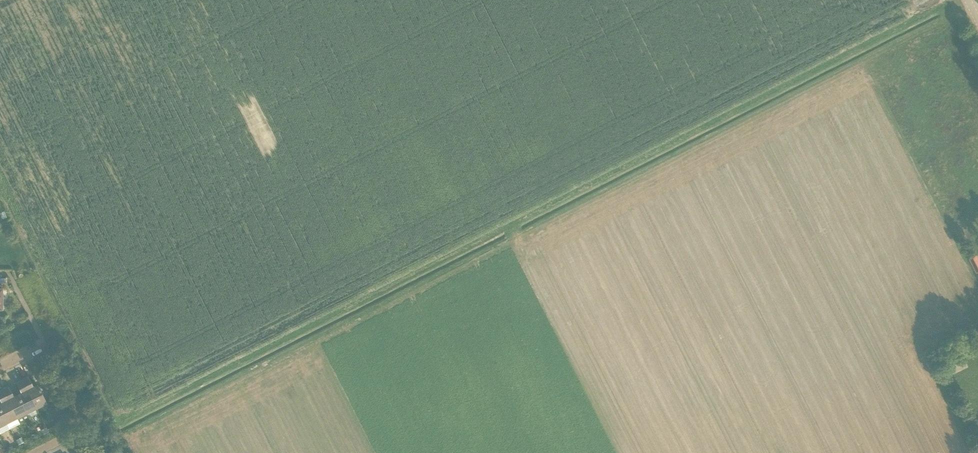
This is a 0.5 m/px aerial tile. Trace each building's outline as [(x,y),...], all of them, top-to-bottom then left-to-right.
[(22,380),(37,409),(47,404),(37,386),(33,388),(28,377),(22,380)] [(22,380),(16,384),(21,394),(17,396),(29,418),(38,413),(37,409),(22,380)] [(3,390),(2,390),(19,424),(29,419),(29,418),(17,396),(14,398),(8,387),(3,390)] [(0,392),(0,401),(2,404),(0,405),(0,411),(7,424),(9,429),(19,424),(2,390),(0,392)] [(9,429),(7,424),(0,411),(0,434),(9,429)] [(46,428),(36,433),(38,435),(38,437),(48,432),(46,428)]
